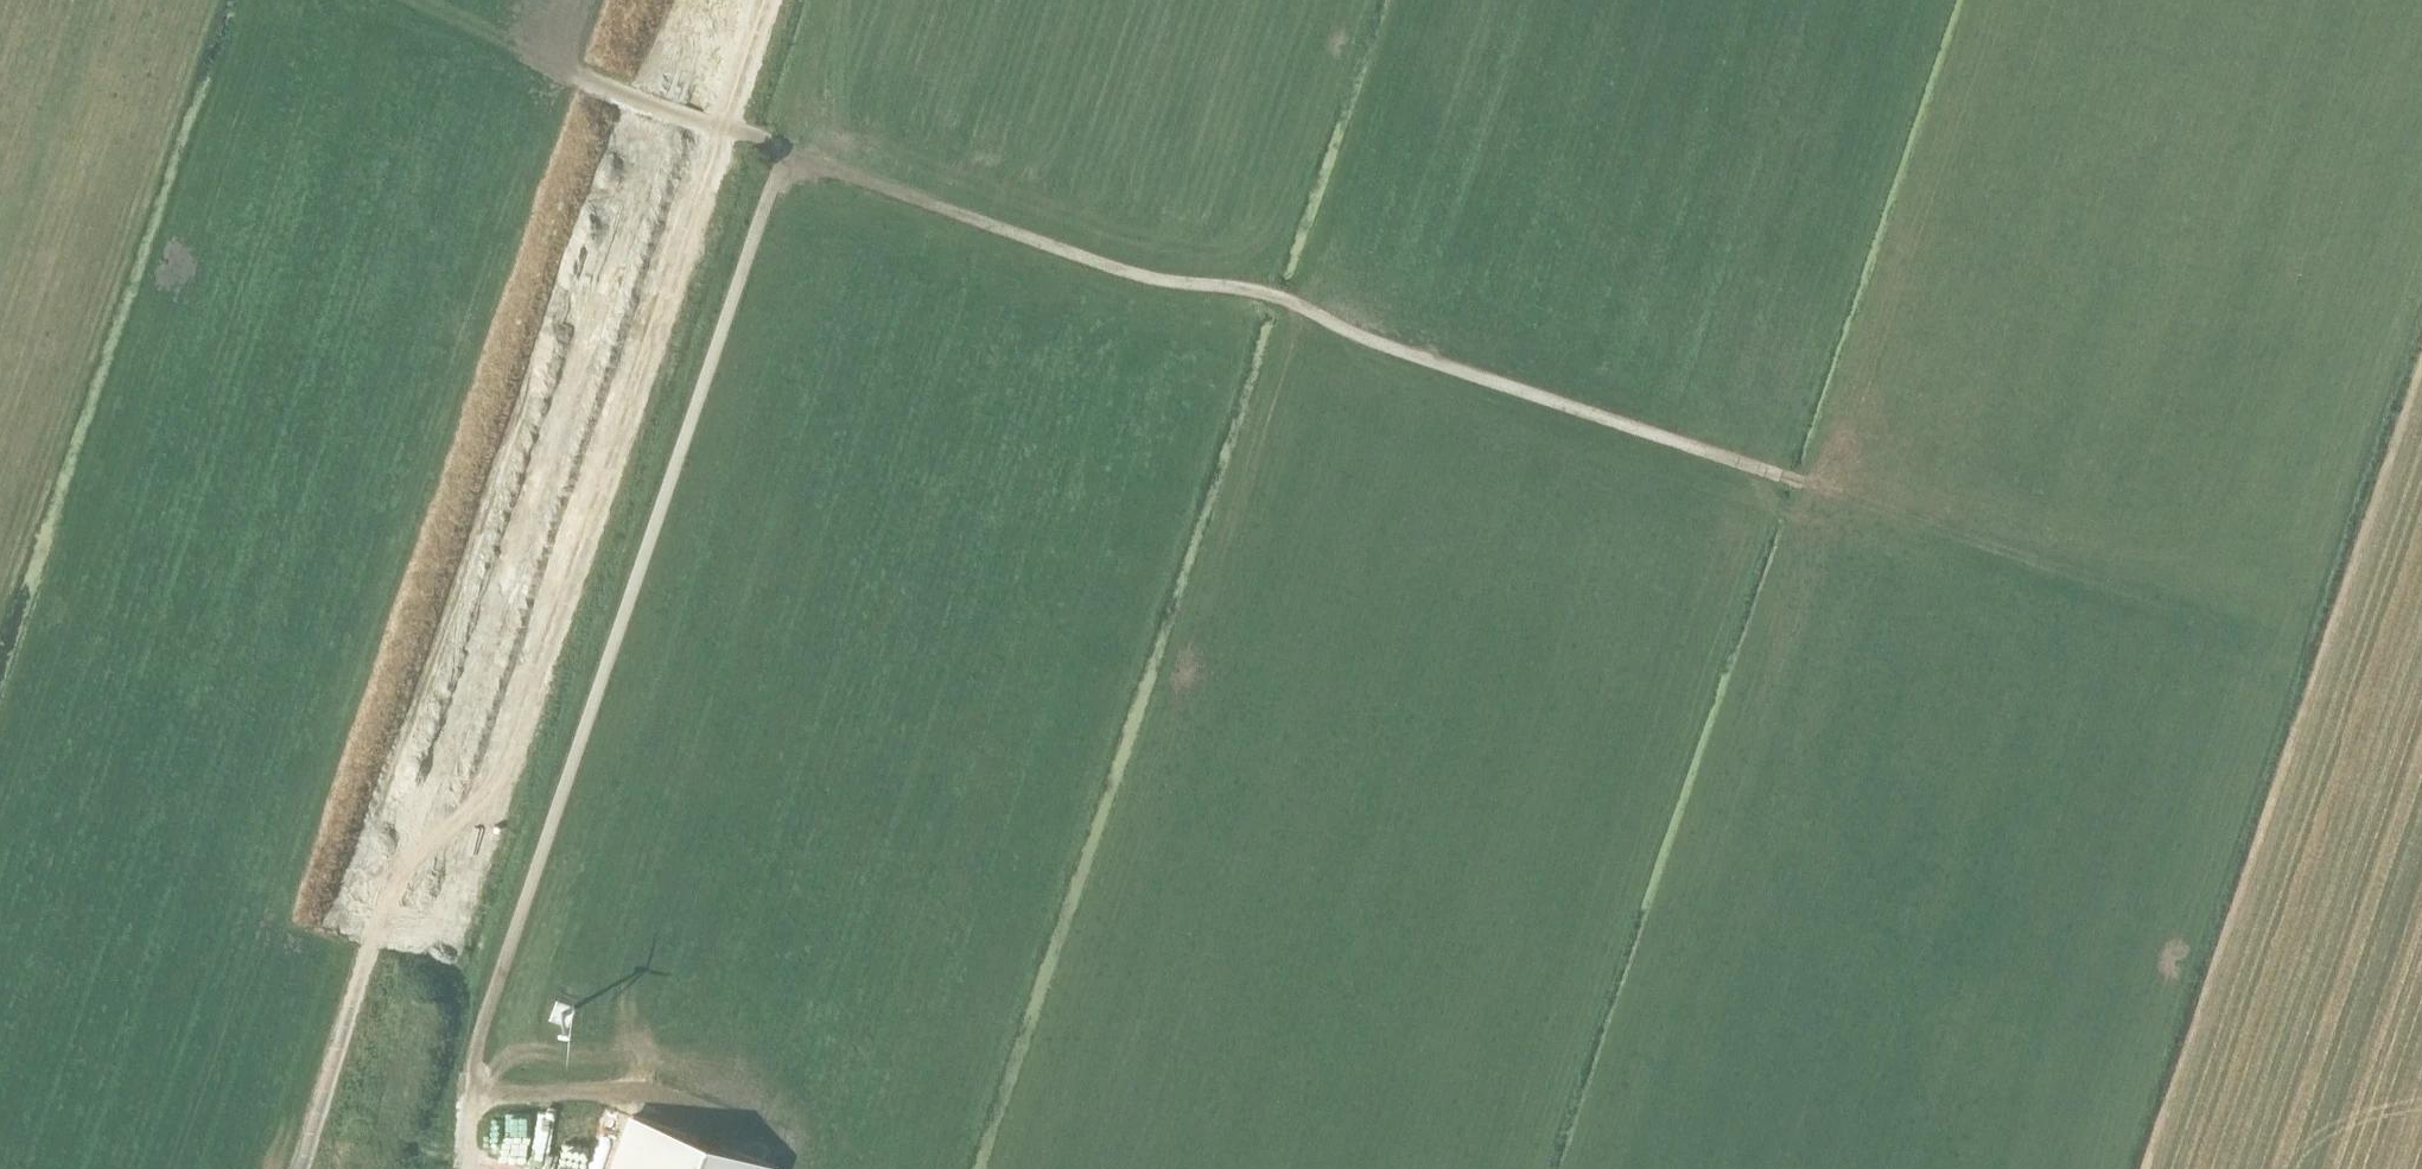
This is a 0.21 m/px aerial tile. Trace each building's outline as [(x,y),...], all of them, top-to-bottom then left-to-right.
[(774,1165),(633,1115),(614,1168),(772,1168),(774,1165)]
